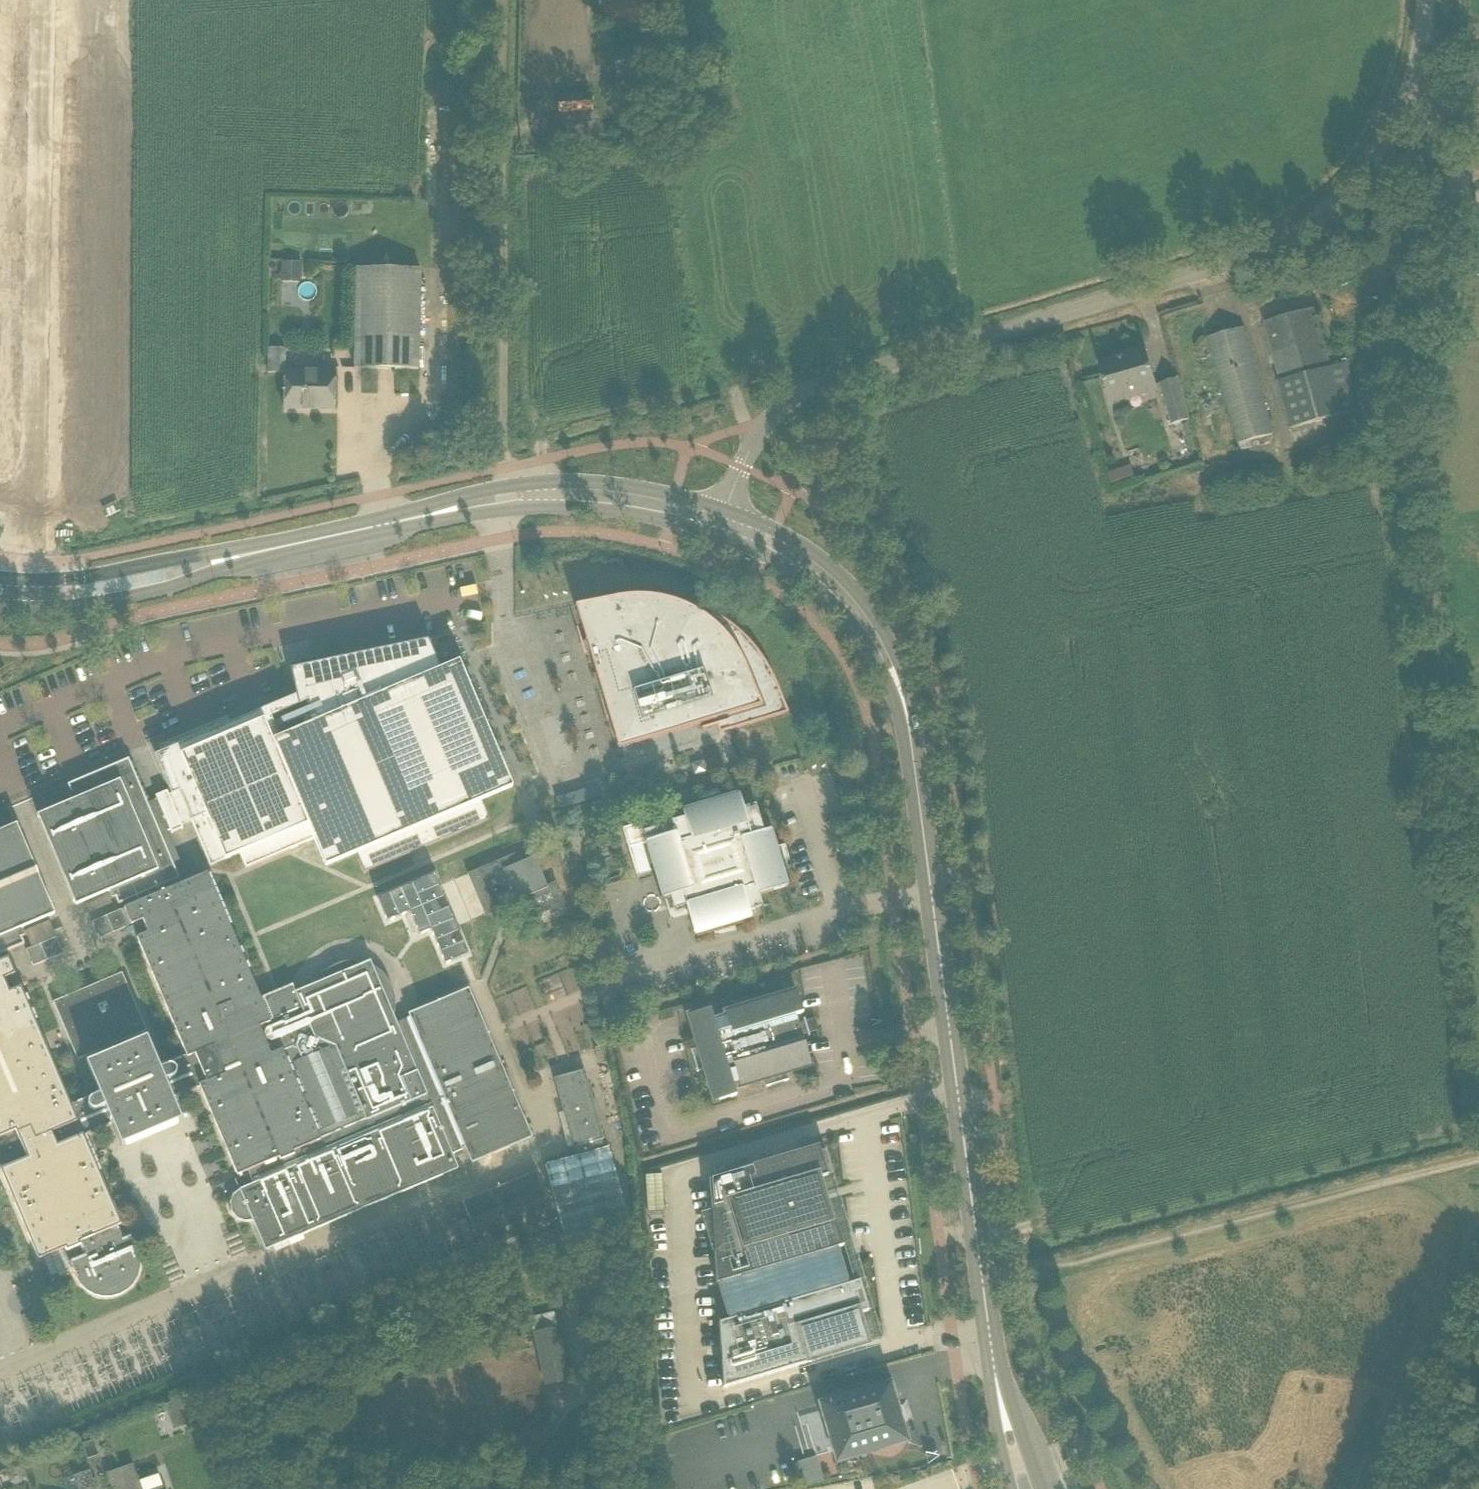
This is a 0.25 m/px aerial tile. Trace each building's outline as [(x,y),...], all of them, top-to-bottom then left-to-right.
[(354,369),(418,370),(420,269),(356,268),(354,369)] [(1278,382),(1291,428),(1359,410),(1347,363),(1330,367),(1314,308),(1264,322),(1280,381),(1278,382)] [(1214,356),(1239,444),(1272,434),(1248,347),(1242,328),(1209,337),(1214,356)] [(1099,363),(1104,382),(1111,406),(1159,393),(1145,346),(1123,353),(1124,356),(1099,363)] [(284,409),(333,410),(334,367),(319,367),(319,373),(284,372),(284,409)] [(1161,384),(1173,426),(1190,421),(1178,379),(1161,384)] [(1119,470),(1108,473),(1113,486),(1124,482),(1119,470)] [(722,618),(716,614),(709,610),(703,608),(696,605),(690,602),(683,600),(676,598),(670,597),(663,596),(663,598),(654,596),(643,595),(634,595),(627,596),(619,597),(575,606),(581,627),(576,628),(580,644),(586,642),(618,749),(700,724),(702,730),(716,725),(719,733),(788,713),(776,682),(773,675),(770,671),(767,664),(764,660),(760,654),(756,649),(751,643),(747,639),(741,633),(736,628),(730,624),(722,618)] [(260,713),(263,719),(314,839),(313,839),(325,867),(357,853),(364,872),(489,819),(481,801),(512,787),(448,636),(291,671),(296,697),(260,713)] [(348,961),(336,964),(326,971),(317,980),(314,987),(310,986),(295,992),(292,985),(260,998),(207,873),(188,881),(167,831),(170,830),(171,833),(172,832),(171,829),(180,826),(181,829),(182,828),(181,825),(183,824),(202,869),(239,854),(245,868),(313,839),(314,839),(263,719),(234,731),(228,717),(159,746),(161,752),(154,756),(170,794),(168,795),(167,791),(165,792),(167,795),(158,799),(157,796),(156,796),(157,799),(147,804),(128,759),(67,785),(73,799),(37,815),(75,905),(112,890),(118,904),(148,892),(150,897),(124,908),(131,925),(142,920),(148,933),(136,938),(186,1056),(151,1071),(142,1048),(130,1054),(119,1028),(141,1019),(122,973),(57,1001),(75,1046),(109,1032),(120,1058),(96,1068),(105,1090),(70,1105),(21,988),(9,993),(3,978),(15,973),(8,958),(0,961),(0,1162),(1,1161),(4,1168),(0,1169),(38,1259),(65,1248),(66,1251),(80,1245),(84,1255),(69,1262),(76,1277),(80,1285),(86,1291),(94,1295),(102,1297),(111,1297),(119,1295),(127,1290),(133,1284),(137,1277),(139,1268),(139,1260),(137,1252),(130,1236),(123,1239),(117,1226),(121,1225),(84,1136),(111,1125),(117,1139),(178,1113),(172,1099),(199,1087),(237,1176),(248,1171),(253,1184),(239,1190),(233,1195),(229,1203),(230,1212),(236,1219),(244,1222),(252,1221),(264,1251),(458,1169),(452,1154),(465,1149),(471,1163),(532,1138),(468,989),(408,1014),(409,1018),(396,1023),(395,1021),(392,1019),(394,1011),(394,999),(391,987),(385,976),(376,968),(372,967),(370,961),(364,963),(361,962),(348,961)] [(598,786),(587,789),(590,800),(601,797),(598,786)] [(682,811),(684,818),(672,821),(670,814),(622,829),(636,877),(655,871),(663,899),(670,921),(688,915),(694,935),(712,929),(715,939),(736,932),(733,923),(751,918),(755,909),(762,907),(758,896),(787,887),(781,868),(791,866),(784,845),(775,848),(770,829),(763,832),(755,805),(743,808),(739,794),(720,799),(718,790),(697,796),(700,805),(682,811)] [(24,944),(18,929),(23,927),(32,948),(25,950),(32,967),(63,954),(47,917),(54,914),(16,824),(0,830),(0,954),(24,944)] [(484,878),(497,909),(510,904),(518,907),(524,920),(564,903),(555,882),(546,885),(534,857),(510,867),(506,858),(481,869),(485,878),(484,878)] [(446,875),(389,899),(399,922),(422,912),(431,935),(442,930),(457,965),(479,955),(446,875)] [(91,922),(99,939),(128,926),(121,910),(91,922)] [(810,1065),(801,1034),(807,1033),(808,1036),(809,1036),(804,1019),(803,1019),(804,1022),(798,1024),(795,1015),(802,1013),(796,991),(757,1003),(755,995),(733,1002),(735,1009),(724,1012),(726,1017),(713,1021),(709,1009),(688,1016),(698,1048),(690,1050),(697,1072),(704,1070),(714,1102),(736,1095),(732,1083),(738,1082),(739,1086),(764,1079),(766,1087),(788,1080),(786,1073),(810,1065)] [(577,1156),(545,1164),(565,1240),(629,1222),(608,1147),(603,1148),(601,1140),(603,1139),(584,1070),(553,1078),(572,1148),(574,1147),(577,1156)] [(837,1248),(843,1246),(834,1216),(828,1218),(816,1179),(827,1175),(818,1145),(709,1178),(716,1284),(730,1279),(741,1316),(719,1323),(720,1345),(721,1345),(724,1358),(721,1360),(723,1388),(811,1362),(811,1360),(866,1344),(857,1314),(868,1311),(859,1281),(848,1284),(837,1248)] [(534,1345),(544,1386),(572,1380),(563,1339),(534,1345)] [(900,1422),(896,1407),(895,1404),(894,1404),(889,1384),(820,1404),(825,1424),(829,1439),(830,1442),(831,1442),(837,1462),(906,1442),(900,1422)] [(93,1440),(82,1444),(87,1458),(97,1455),(93,1440)] [(793,1463),(800,1488),(823,1481),(816,1456),(793,1463)] [(111,1488),(141,1488),(133,1464),(105,1473),(111,1488)] [(10,1471),(8,1476),(9,1482),(14,1484),(20,1483),(22,1478),(21,1472),(16,1470),(10,1471)] [(95,1485),(90,1470),(73,1476),(77,1488),(96,1488),(95,1485)]
